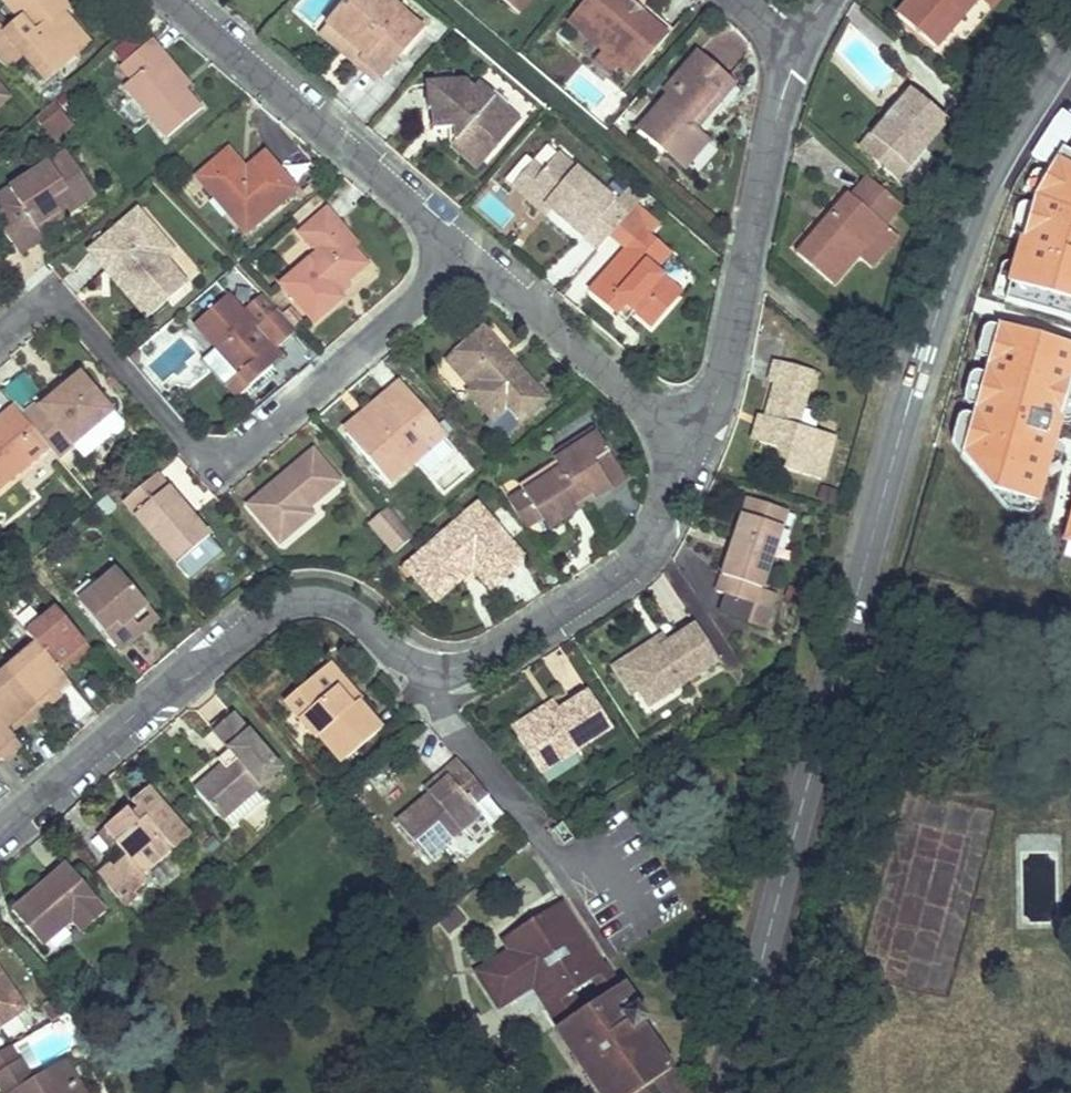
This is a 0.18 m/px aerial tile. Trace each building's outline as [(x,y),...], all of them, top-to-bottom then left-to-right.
[(4,71),(23,57),(33,69),(50,76),(64,67),(67,27),(53,28),(50,22),(64,10),(69,7),(63,0),(9,0),(5,2),(20,22),(5,33),(0,27),(0,66),(4,71)] [(385,0),(382,0),(378,5),(372,0),(350,0),(330,23),(371,57),(365,65),(381,78),(422,31),(385,0)] [(529,0),(502,0),(518,13),(529,0)] [(610,45),(624,57),(620,62),(622,64),(635,76),(670,35),(628,0),(588,0),(571,20),(604,49),(605,50),(610,45)] [(896,9),(935,42),(970,0),(903,0),(896,9)] [(91,44),(64,10),(50,22),(53,28),(67,27),(64,67),(91,44)] [(371,57),(330,23),(320,36),(361,70),(365,65),(371,57)] [(166,57),(153,41),(120,67),(132,82),(125,87),(167,139),(201,111),(185,90),(161,60),(166,57)] [(595,58),(611,74),(622,64),(620,62),(624,57),(610,45),(605,50),(604,49),(595,58)] [(724,76),(693,49),(660,87),(665,91),(640,119),(667,141),(662,147),(682,165),(704,139),(691,127),(720,93),(713,87),(724,76)] [(190,87),(166,57),(161,60),(185,90),(190,87)] [(50,76),(33,69),(44,82),(50,76)] [(664,74),(658,69),(644,85),(650,90),(664,74)] [(731,81),(724,76),(713,87),(720,93),(731,81)] [(465,83),(429,83),(428,111),(432,111),(433,133),(454,132),(455,144),(465,143),(486,160),(520,122),(479,86),(474,90),(465,83)] [(945,117),(908,85),(870,131),(893,151),(880,164),(894,176),(945,117)] [(54,144),(74,126),(53,104),(33,122),(54,144)] [(667,141),(640,119),(636,124),(662,147),(667,141)] [(1064,121),(1036,156),(1070,185),(1070,126),(1064,121)] [(893,151),(870,131),(858,145),(880,164),(893,151)] [(475,172),(486,160),(465,143),(455,144),(450,149),(475,172)] [(228,152),(197,179),(246,236),(295,192),(265,157),(245,173),(228,152)] [(54,172),(72,161),(67,153),(49,164),(54,172)] [(615,202),(559,155),(545,171),(528,192),(550,211),(598,252),(630,215),(615,202)] [(22,252),(43,238),(39,232),(36,227),(59,212),(63,217),(96,195),(72,161),(54,172),(49,164),(8,190),(25,215),(5,227),(22,252)] [(545,171),(536,163),(512,190),(544,219),(550,211),(528,192),(545,171)] [(844,186),(794,248),(831,280),(855,252),(881,221),(898,203),(865,175),(851,192),(844,186)] [(8,190),(0,196),(0,219),(5,227),(25,215),(8,190)] [(640,202),(625,191),(615,202),(630,215),(640,202)] [(997,237),(1016,249),(1041,208),(1022,197),(997,237)] [(317,254),(280,286),(313,324),(341,301),(336,293),(367,267),(353,252),(341,237),(347,232),(329,210),(300,233),(317,254)] [(59,212),(36,227),(39,232),(63,217),(59,212)] [(158,237),(138,213),(101,244),(120,268),(110,277),(144,319),(184,285),(165,261),(150,244),(158,237)] [(896,232),(881,221),(855,252),(869,264),(896,232)] [(341,237),(353,252),(359,247),(347,232),(341,237)] [(667,257),(643,236),(594,292),(620,315),(628,307),(634,313),(651,326),(678,295),(656,272),(667,257)] [(173,254),(158,237),(150,244),(165,261),(173,254)] [(294,269),(311,256),(301,243),(285,256),(294,269)] [(120,268),(101,244),(90,253),(110,277),(120,268)] [(272,369),(261,357),(270,347),(273,350),(294,332),(272,309),(253,326),(227,298),(195,326),(239,375),(227,387),(238,400),(272,369)] [(634,313),(628,307),(620,315),(627,322),(634,313)] [(541,401),(483,335),(459,356),(484,383),(475,390),(467,397),(486,420),(482,423),(495,439),(541,401)] [(484,383),(459,356),(452,363),(475,390),(484,383)] [(781,470),(819,481),(832,438),(796,427),(804,393),(809,394),(814,373),(773,361),(767,381),(773,384),(763,418),(757,443),(770,446),(784,465),(781,470)] [(113,414),(78,373),(40,407),(38,404),(20,419),(48,452),(57,462),(113,414)] [(22,381),(5,389),(15,408),(32,399),(22,381)] [(445,438),(399,383),(384,396),(388,402),(347,437),(390,485),(445,438)] [(343,431),(347,437),(388,402),(384,396),(343,431)] [(48,452),(20,419),(10,408),(0,417),(0,492),(48,452)] [(748,440),(757,443),(763,418),(755,416),(748,440)] [(599,441),(596,436),(575,449),(578,454),(599,441)] [(596,500),(624,480),(599,441),(578,454),(575,449),(555,462),(559,471),(564,478),(549,486),(546,480),(524,494),(527,501),(513,510),(526,531),(541,521),(547,531),(574,514),(571,508),(592,495),(596,500)] [(339,484),(312,452),(247,508),(280,544),(312,516),(308,510),(339,484)] [(564,478),(559,471),(546,480),(549,486),(564,478)] [(166,490),(155,475),(145,483),(157,496),(166,490)] [(207,538),(166,490),(157,496),(145,483),(122,502),(176,565),(207,538)] [(788,513),(748,500),(743,514),(783,528),(788,513)] [(523,562),(476,505),(401,567),(426,597),(468,562),(491,589),(523,562)] [(394,554),(412,540),(388,513),(371,527),(394,554)] [(783,528),(743,514),(722,574),(758,587),(746,622),(764,628),(776,593),(762,588),(783,528)] [(220,553),(207,538),(176,565),(188,580),(220,553)] [(468,562),(426,597),(431,604),(469,572),(487,593),(491,589),(468,562)] [(145,608),(113,572),(76,606),(117,654),(136,638),(124,625),(145,608)] [(33,646),(58,675),(86,650),(52,610),(23,634),(33,646)] [(716,663),(692,629),(667,646),(624,673),(636,693),(647,709),(716,663)] [(626,699),(636,693),(624,673),(667,646),(662,636),(609,670),(626,699)] [(67,686),(58,675),(33,646),(5,670),(39,710),(67,686)] [(360,699),(329,663),(319,671),(350,707),(355,703),(360,699)] [(39,710),(5,670),(0,674),(0,722),(11,734),(39,710)] [(338,766),(378,731),(355,703),(350,707),(319,671),(283,702),(338,766)] [(614,729),(590,690),(560,710),(518,736),(542,773),(614,729)] [(560,710),(554,700),(512,727),(518,736),(560,710)] [(280,769),(232,713),(210,732),(232,758),(193,792),(219,822),(224,817),(254,791),(280,769)] [(11,734),(0,722),(0,759),(19,744),(11,734)] [(488,797),(457,761),(442,773),(446,778),(427,794),(394,821),(428,859),(480,816),(474,809),(488,797)] [(446,778),(442,773),(423,789),(427,794),(446,778)] [(189,837),(145,789),(131,801),(136,807),(128,813),(126,809),(98,834),(110,848),(115,844),(126,856),(114,867),(113,868),(136,893),(141,889),(141,879),(139,877),(144,872),(172,847),(174,849),(189,837)] [(263,800),(254,791),(224,817),(233,827),(263,800)] [(503,815),(488,797),(474,809),(480,816),(489,827),(503,815)] [(110,863),(98,875),(128,908),(140,897),(136,893),(113,868),(114,867),(110,863)] [(104,913),(64,867),(9,912),(40,949),(67,925),(74,920),(83,930),(104,913)] [(483,968),(506,1002),(539,980),(555,1004),(552,1005),(564,1023),(560,1025),(605,1092),(689,1092),(687,1090),(685,1091),(670,1070),(673,1068),(644,1022),(650,1019),(625,981),(623,982),(609,960),(607,961),(565,897),(509,934),(517,946),(483,968)] [(74,920),(67,925),(78,935),(83,930),(74,920)] [(0,969),(0,1026),(27,1008),(0,969)] [(68,1011),(57,999),(42,1010),(49,1022),(68,1011)] [(66,1059),(33,1079),(21,1059),(19,1060),(10,1046),(0,1052),(0,1089),(2,1092),(85,1092),(66,1059)]
